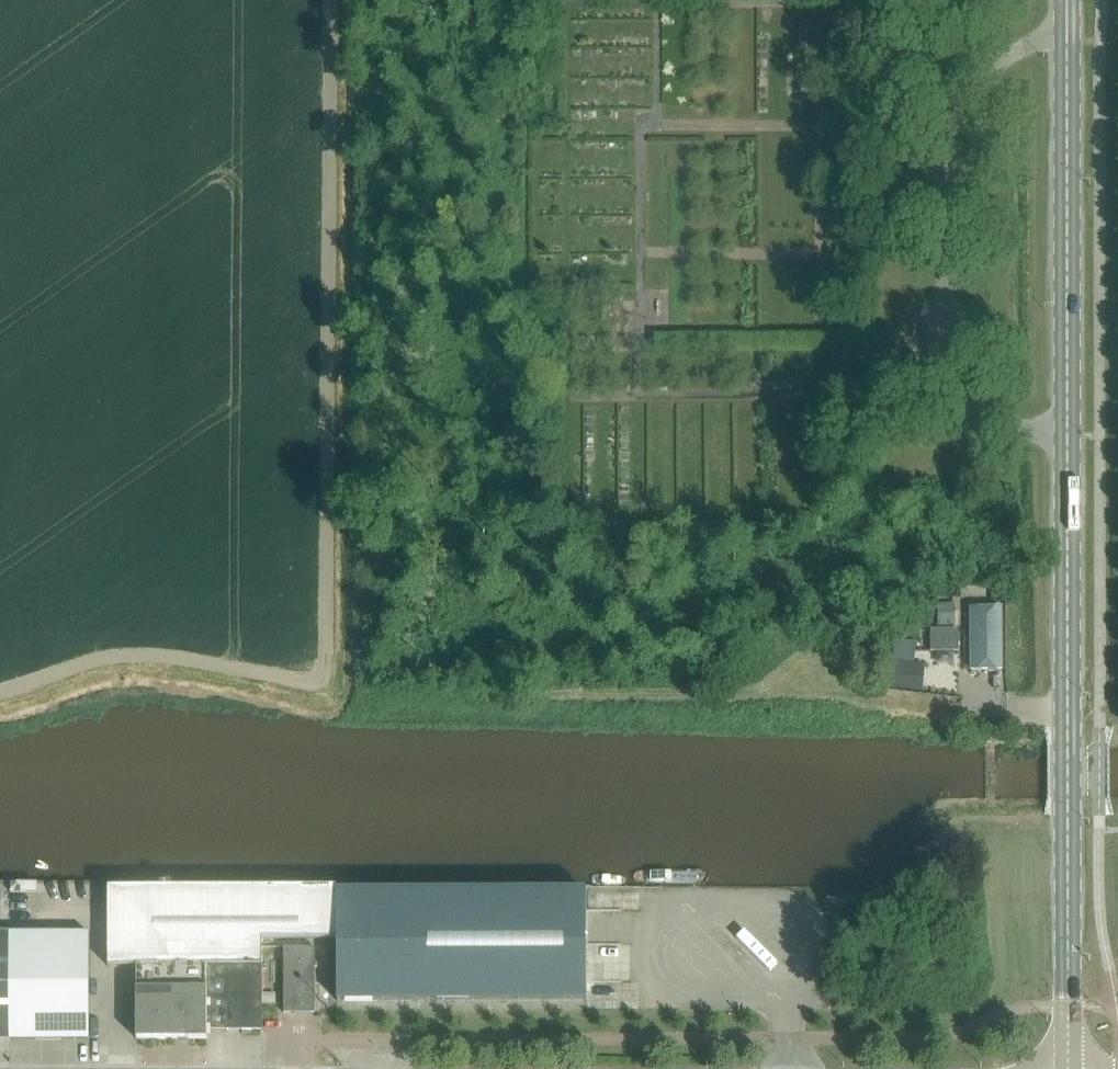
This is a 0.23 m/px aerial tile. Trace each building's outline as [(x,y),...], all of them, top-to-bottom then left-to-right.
[(1000,605),(968,605),(969,675),(1001,675),(1000,605)] [(958,629),(930,630),(930,641),(958,640),(958,629)] [(958,640),(930,641),(930,652),(959,652),(958,640)] [(925,668),(878,668),(878,699),(925,699),(925,668)] [(261,940),(336,940),(335,891),(335,887),(106,889),(107,969),(135,968),(136,1039),(206,1039),(206,1028),(226,1028),(226,1030),(262,1030),(261,940)] [(335,891),(336,940),(336,1001),(585,999),(585,889),(335,891)] [(88,1038),(87,932),(0,933),(0,1039),(88,1038)] [(315,962),(315,948),(283,947),(283,1013),(298,1013),(315,1013),(315,967),(318,967),(317,963),(315,962)]
